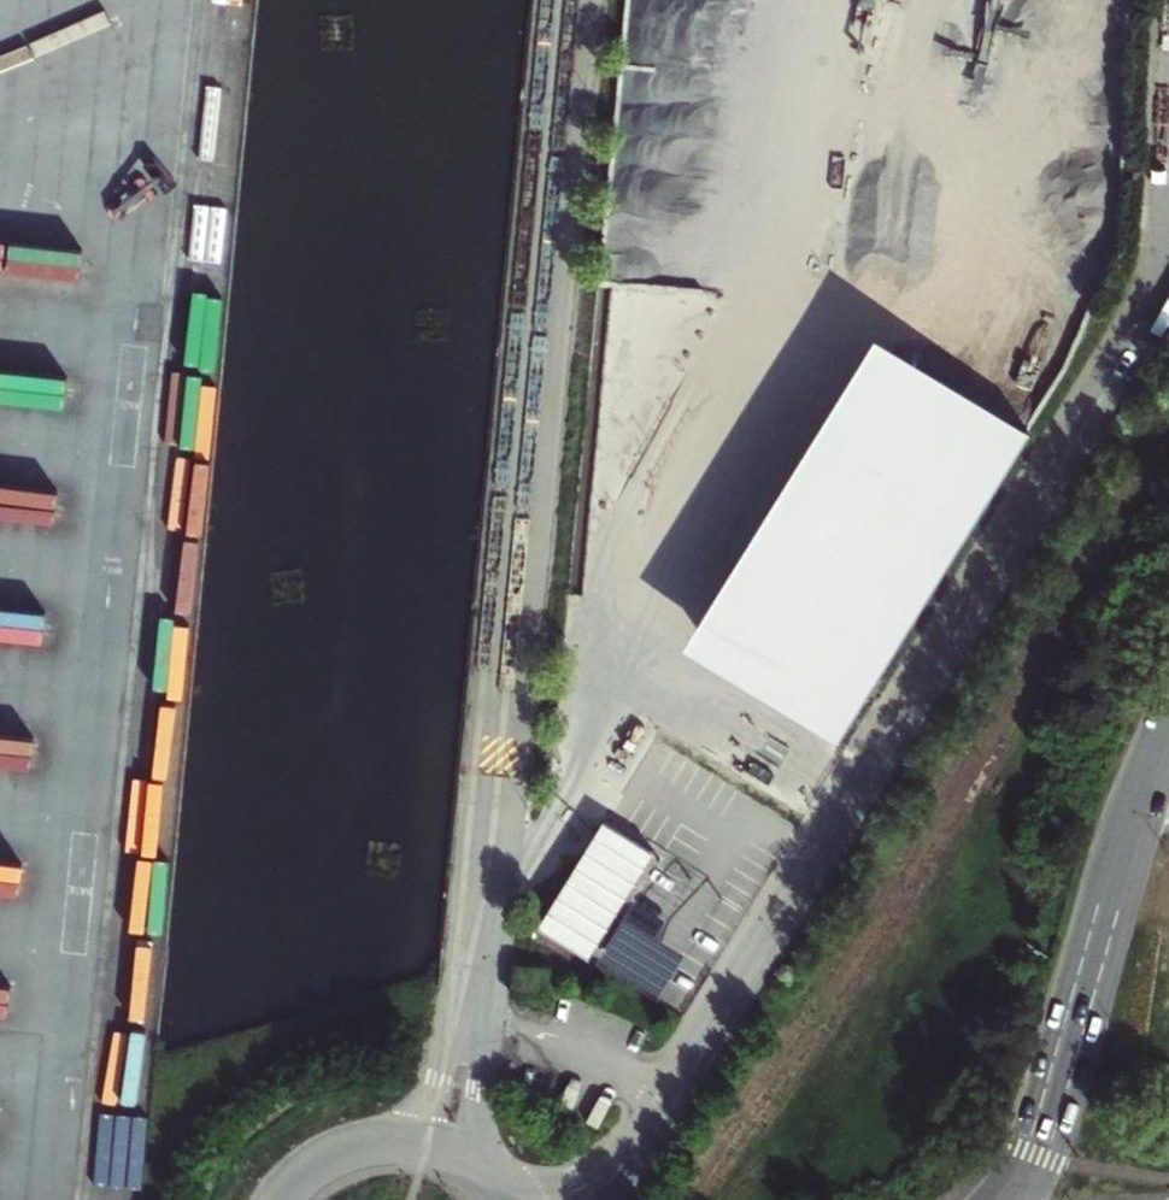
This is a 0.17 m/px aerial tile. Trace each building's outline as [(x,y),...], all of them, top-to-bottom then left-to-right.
[(830,37),(932,42),(934,0),(831,0),(830,37)] [(84,298),(87,266),(0,258),(0,290),(84,298)] [(842,743),(1034,435),(874,336),(683,645),(842,743)] [(52,525),(54,494),(0,490),(0,522),(52,525)] [(40,652),(41,621),(0,619),(0,650),(40,652)] [(29,778),(32,745),(0,742),(0,776),(29,778)] [(536,919),(661,995),(725,891),(600,815),(536,919)] [(17,896),(21,862),(0,860),(0,893),(17,896)]
